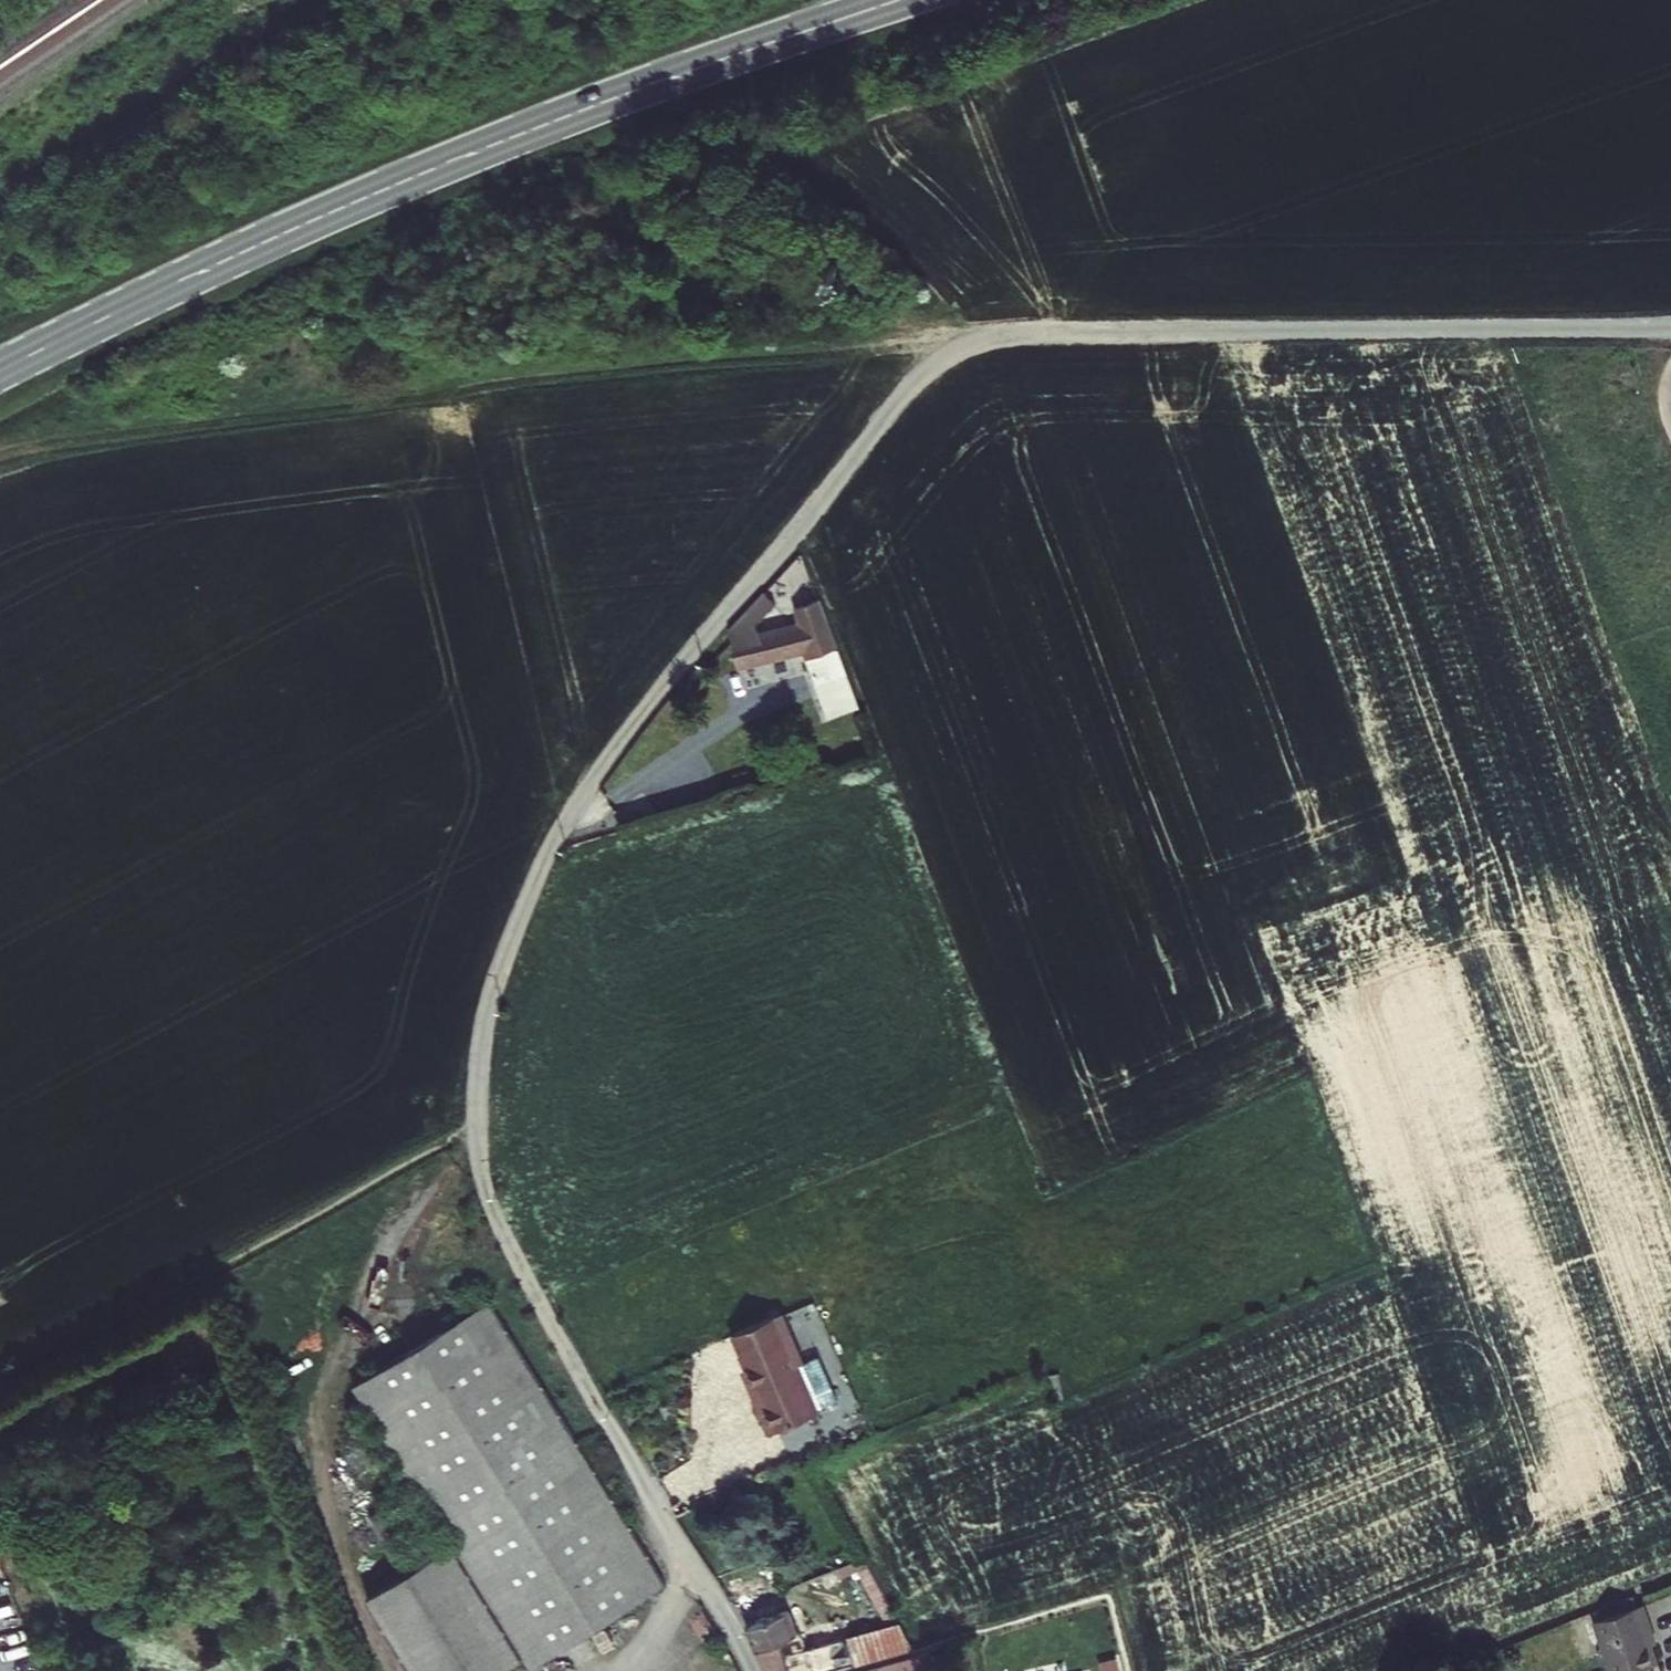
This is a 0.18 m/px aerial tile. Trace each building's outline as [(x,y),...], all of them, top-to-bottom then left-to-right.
[(750,637),(747,621),(728,640),(733,667),(812,653),(818,684),(841,681),(834,642),(827,643),(818,602),(805,605),(809,627),(750,637)] [(491,1310),(357,1393),(454,1550),(370,1603),(412,1670),(515,1670),(525,1665),(529,1670),(538,1670),(666,1592),(491,1310)] [(767,1317),(719,1339),(750,1406),(746,1409),(759,1437),(806,1416),(785,1370),(790,1367),(767,1317)] [(741,1634),(764,1670),(823,1670),(910,1646),(861,1559),(830,1573),(836,1583),(858,1574),(888,1623),(802,1652),(781,1617),(741,1634)] [(1632,1624),(1637,1623),(1631,1605),(1580,1622),(1589,1648),(1584,1656),(1588,1668),(1595,1670),(1648,1670),(1632,1624)]
